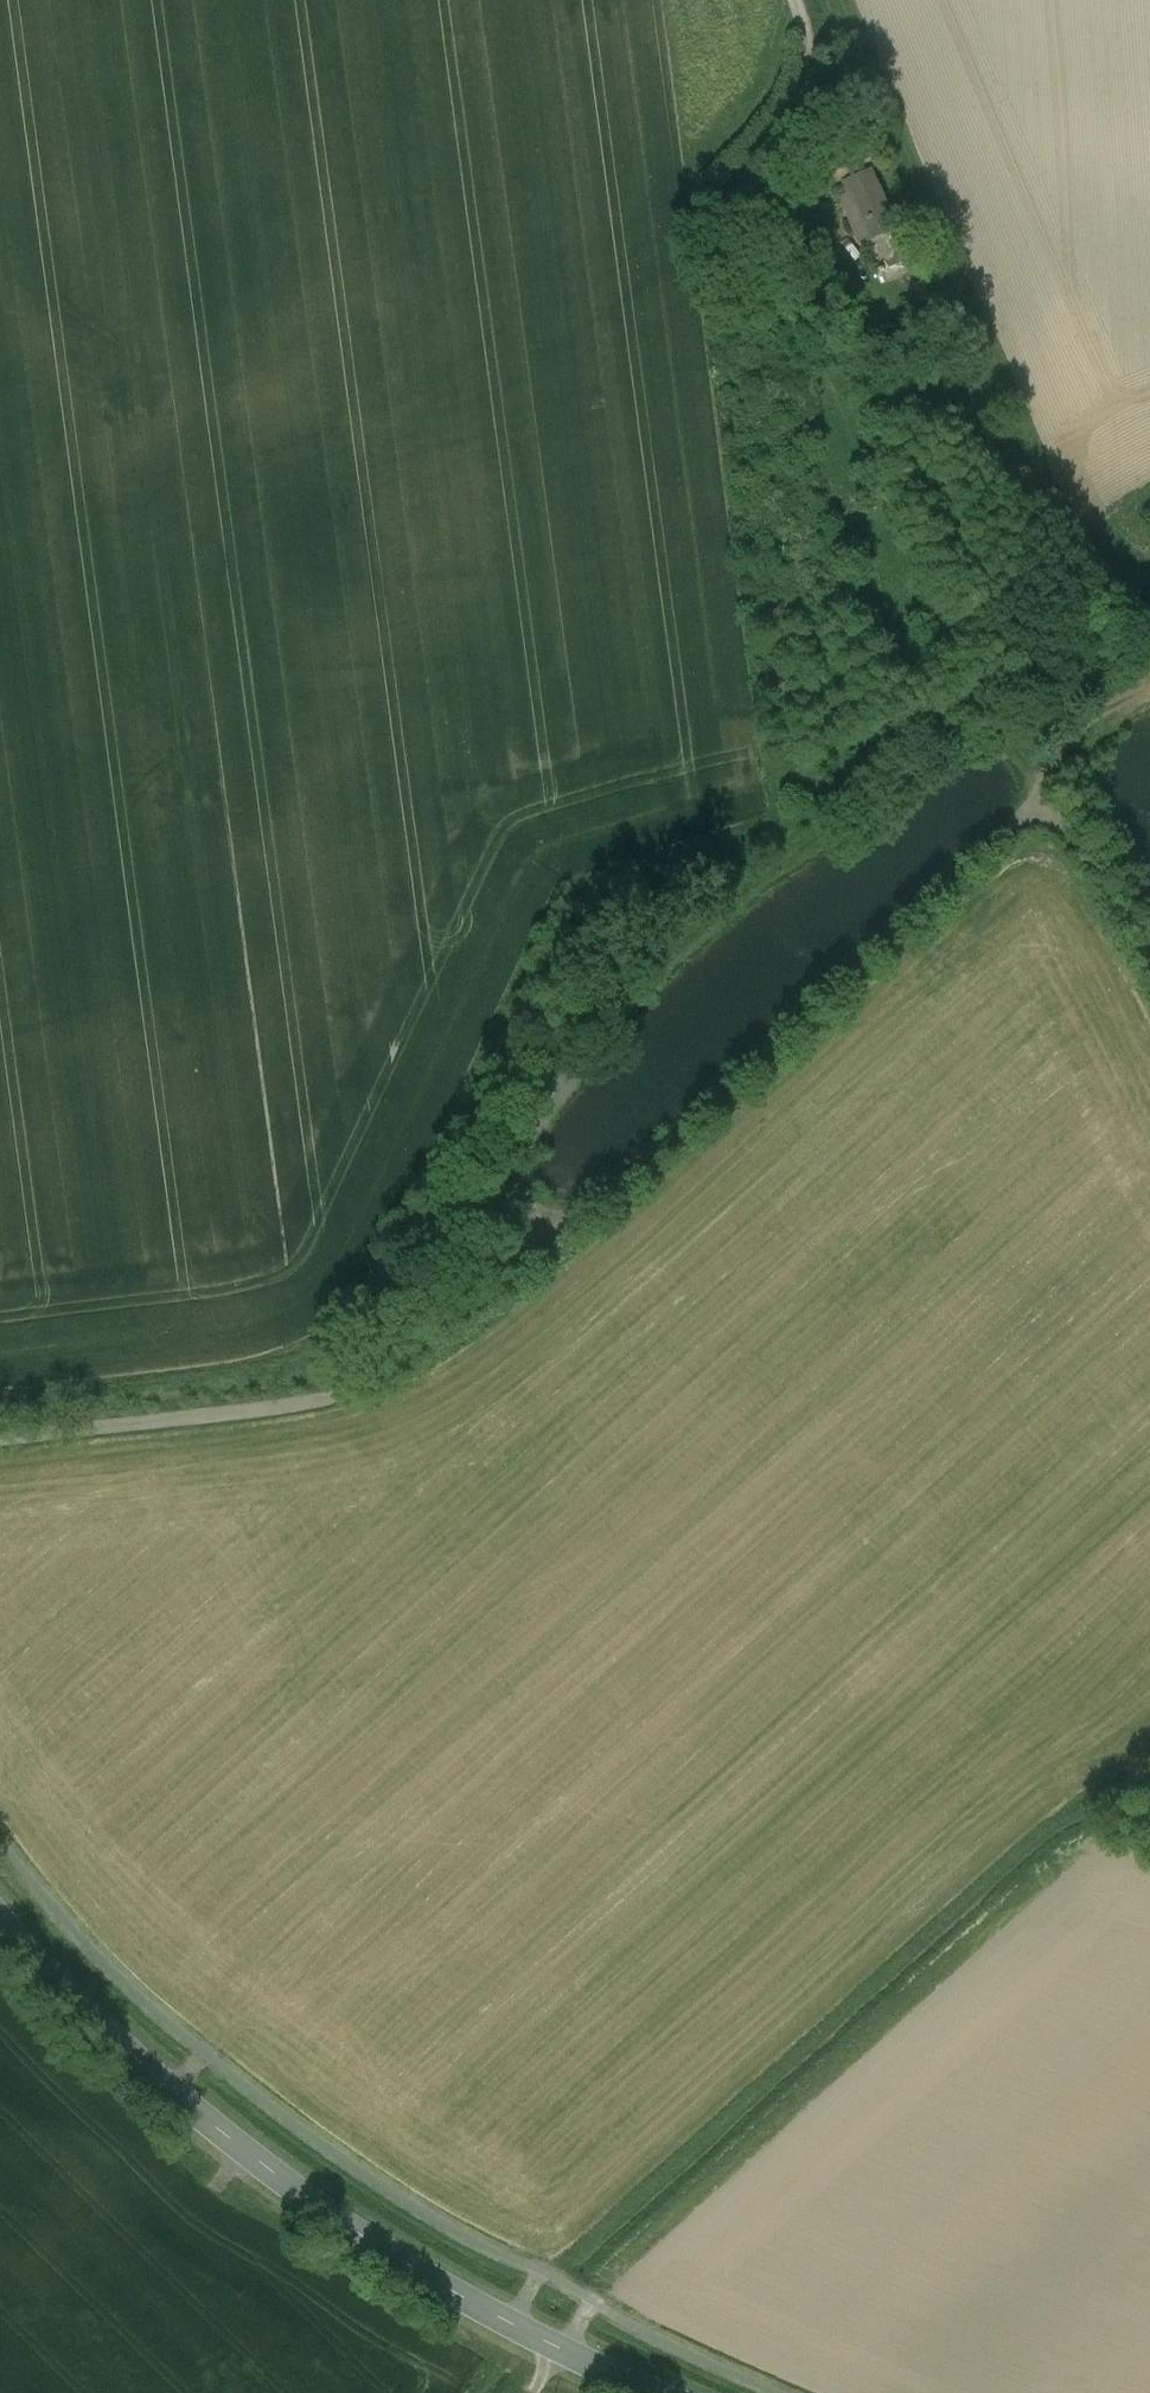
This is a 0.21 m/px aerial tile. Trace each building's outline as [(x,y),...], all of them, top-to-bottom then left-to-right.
[(873,185),(849,195),(856,212),(848,215),(860,245),(892,231),(873,185)]
